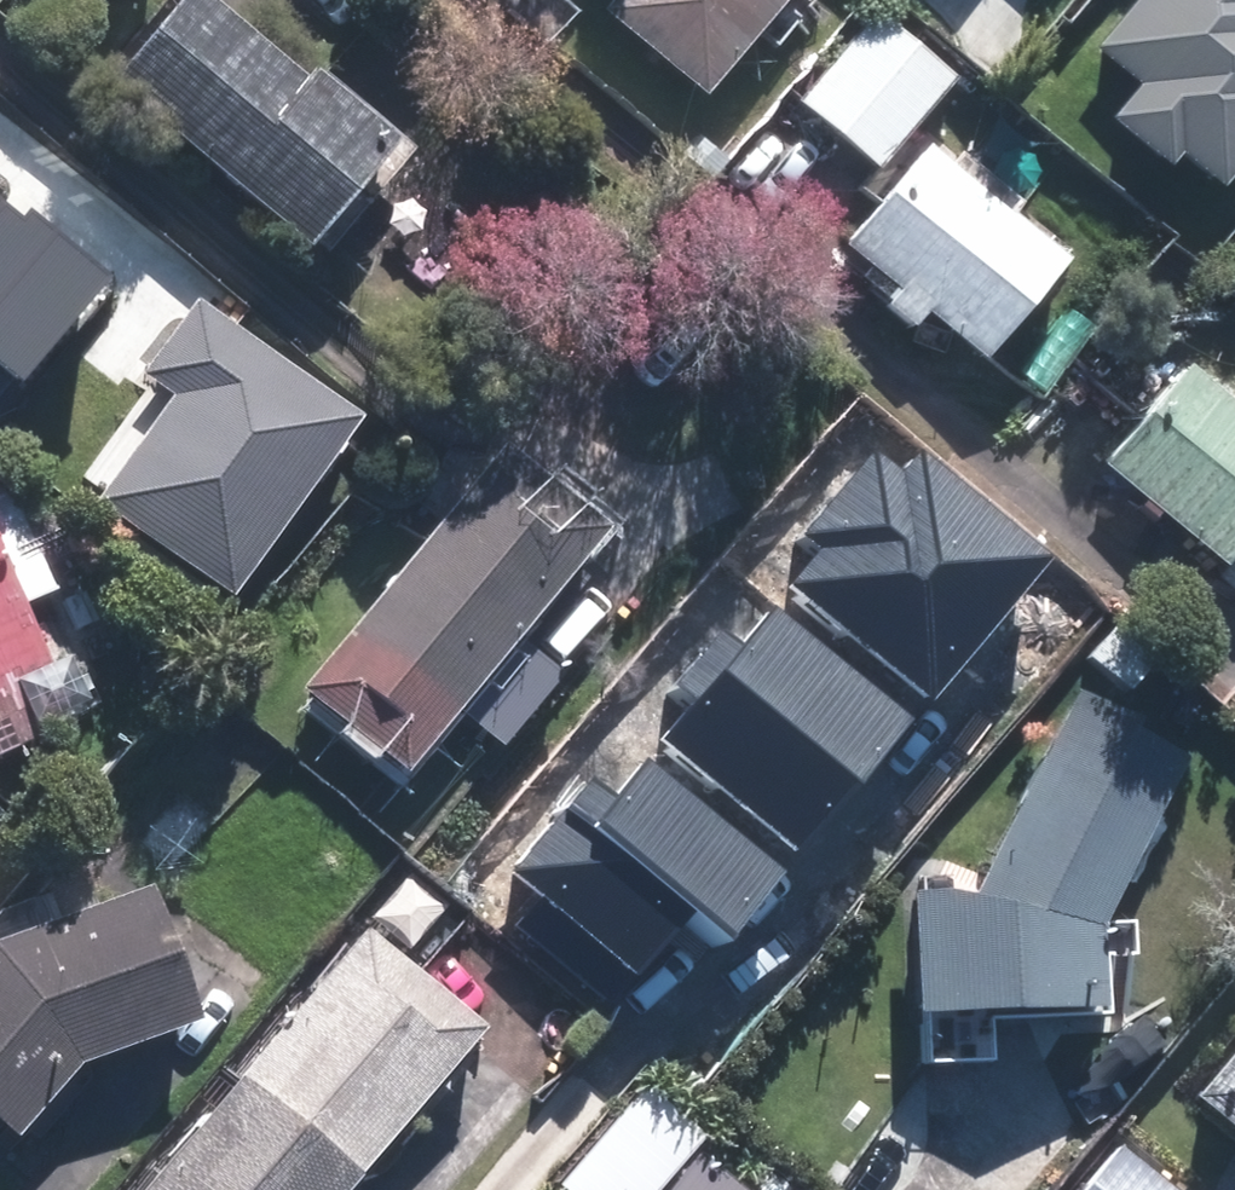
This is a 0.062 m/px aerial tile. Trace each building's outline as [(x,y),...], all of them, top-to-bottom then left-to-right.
[(110,76),(308,243),(396,139),(315,71),(307,80),(212,0),(175,0),(110,76)] [(592,21),(692,107),(785,0),(610,0),(592,21)] [(1036,62),(1165,182),(1234,107),(1234,0),(1094,0),(1036,62)] [(951,86),(872,18),(792,110),(871,179),(951,86)] [(1058,271),(921,151),(832,252),(883,297),(872,309),(903,336),(914,323),(970,372),(1058,271)] [(0,196),(0,363),(23,382),(111,271),(33,210),(27,217),(0,196)] [(102,502),(236,596),(367,412),(206,298),(151,375),(178,394),(102,502)] [(1090,467),(1213,569),(1219,561),(1234,575),(1234,412),(1177,364),(1090,467)] [(286,703),(388,787),(449,714),(498,754),(555,686),(506,646),(594,540),(493,456),(286,703)] [(77,717),(27,606),(62,590),(29,516),(0,528),(0,750),(77,717)] [(709,631),(607,749),(799,914),(901,797),(889,786),(949,718),(861,643),(802,711),(709,631)] [(1087,940),(1086,940),(1181,754),(1069,697),(963,905),(937,898),(901,898),(901,1023),(914,1023),(914,1071),(979,1071),(979,1023),(1087,1023),(1087,940)] [(71,1070),(184,1032),(137,896),(0,943),(0,1139),(8,1145),(71,1070)] [(470,1037),(352,937),(136,1189),(339,1189),(470,1037)] [(1178,1109),(1234,1156),(1234,1042),(1178,1109)] [(1115,1151),(1081,1189),(1162,1189),(1115,1151)] [(666,1189),(725,1189),(691,1161),(666,1189)]
